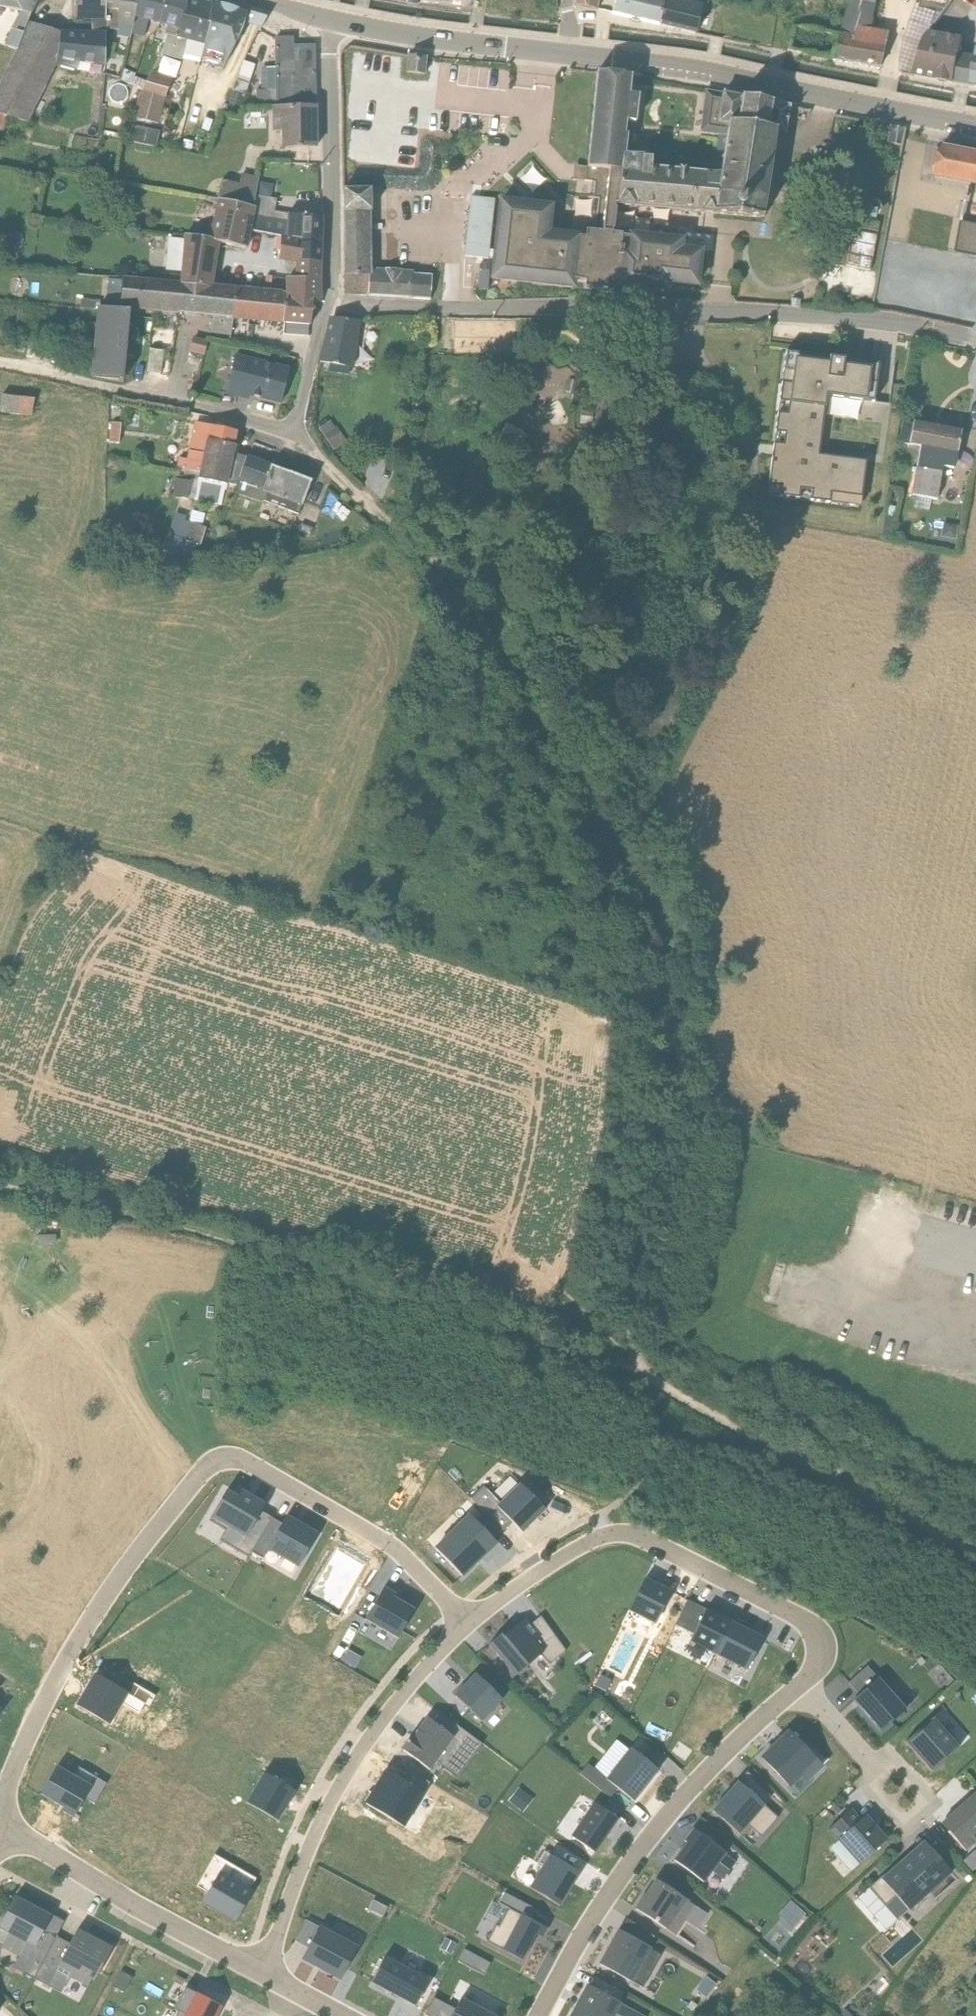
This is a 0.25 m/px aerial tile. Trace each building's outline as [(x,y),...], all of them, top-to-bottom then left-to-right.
[(20,12),(11,27),(4,46),(15,50),(27,23),(37,0),(0,0),(0,8),(20,12)] [(105,33),(106,35),(106,30),(117,30),(116,24),(133,27),(133,20),(135,0),(74,0),(73,21),(91,22),(91,34),(105,33)] [(133,20),(147,23),(156,24),(158,25),(165,0),(135,0),(133,20)] [(158,25),(166,28),(164,35),(166,36),(176,38),(185,0),(184,0),(165,0),(158,25)] [(166,36),(163,49),(160,56),(198,64),(199,59),(213,6),(189,0),(185,0),(176,38),(166,36)] [(574,6),(596,11),(598,0),(573,0),(574,6)] [(611,14),(658,25),(664,0),(615,0),(611,14)] [(658,25),(659,25),(695,34),(700,5),(690,3),(691,0),(664,0),(658,25)] [(831,60),(878,68),(885,33),(869,30),(876,4),(876,0),(848,0),(831,60)] [(916,1),(902,40),(899,58),(899,73),(913,75),(922,39),(929,32),(952,0),(917,0),(916,1)] [(213,6),(199,59),(224,67),(237,40),(243,23),(247,12),(214,2),(213,6)] [(133,20),(133,27),(145,28),(146,29),(147,23),(133,20)] [(3,132),(7,118),(27,124),(56,66),(76,72),(100,76),(101,67),(104,68),(105,33),(91,34),(86,34),(75,34),(60,34),(27,23),(15,50),(0,84),(0,131),(3,132)] [(145,28),(133,27),(131,35),(143,37),(145,28)] [(922,39),(913,75),(954,83),(960,53),(962,38),(929,32),(922,39)] [(265,90),(261,91),(255,91),(256,107),(271,107),(314,107),(314,69),(313,47),(292,47),(292,39),(275,39),(275,68),(265,68),(265,90)] [(407,56),(405,73),(423,76),(425,58),(407,56)] [(145,83),(142,89),(140,92),(132,119),(158,124),(165,99),(164,98),(171,78),(175,79),(180,63),(162,58),(157,73),(151,71),(145,83)] [(242,62),(233,91),(245,94),(254,66),(242,62)] [(142,89),(145,83),(134,78),(135,75),(123,70),(119,79),(120,80),(142,89)] [(722,94),(716,136),(724,137),(718,174),(650,169),(650,159),(641,158),(641,156),(624,155),(626,135),(623,135),(625,122),(635,123),(637,96),(628,95),(630,77),(605,73),(596,72),(584,168),(574,166),(572,180),(591,183),(590,197),(589,196),(589,198),(593,199),(590,232),(584,231),(584,234),(551,230),(553,206),(500,201),(491,279),(572,287),(573,281),(587,283),(586,286),(605,288),(606,280),(619,281),(619,285),(668,290),(668,282),(696,285),(700,249),(683,247),(683,238),(627,233),(626,237),(621,236),(621,234),(612,233),(612,230),(613,230),(616,210),(614,209),(615,205),(617,204),(616,206),(761,219),(761,217),(764,217),(765,214),(761,214),(763,200),(767,201),(767,198),(764,197),(766,184),(769,185),(769,181),(766,181),(768,168),(771,168),(772,165),(769,164),(770,151),(774,152),(774,149),(771,148),(773,134),(776,135),(776,133),(783,134),(788,107),(722,94)] [(716,136),(722,94),(718,94),(707,91),(705,91),(697,135),(716,136)] [(314,107),(271,107),(271,133),(280,132),(281,149),(315,149),(314,107)] [(131,126),(127,142),(156,147),(159,132),(131,126)] [(890,126),(886,144),(902,146),(904,129),(890,126)] [(940,146),(939,150),(938,150),(934,178),(975,186),(975,153),(940,146)] [(217,202),(254,208),(257,185),(258,178),(240,175),(238,184),(222,181),(217,202)] [(254,208),(251,231),(280,236),(301,239),(300,262),(319,263),(321,217),(274,215),(276,199),(269,198),(270,187),(257,185),(254,208)] [(371,275),(371,269),(370,190),(342,191),(344,276),(371,275)] [(490,260),(497,204),(473,201),(466,257),(490,260)] [(211,242),(219,244),(247,249),(251,231),(254,208),(217,202),(208,239),(211,239),(211,242)] [(960,221),(954,253),(975,257),(975,224),(960,221)] [(183,240),(180,272),(179,282),(206,284),(213,285),(219,244),(211,242),(211,239),(208,239),(183,236),(183,240)] [(301,239),(280,236),(277,262),(294,262),(300,262),(301,239)] [(180,272),(183,240),(167,238),(165,271),(180,272)] [(371,275),(344,276),(344,280),(344,294),(369,296),(430,300),(431,275),(412,274),(413,271),(371,269),(371,275)] [(178,311),(179,282),(122,277),(120,305),(153,308),(178,311)] [(284,292),(284,298),(313,301),(319,301),(318,280),(294,281),(285,281),(284,292)] [(179,282),(178,311),(233,317),(235,287),(233,287),(213,285),(206,284),(179,282)] [(235,287),(233,317),(255,319),(283,322),(284,298),(284,292),(268,291),(241,288),(235,287)] [(284,298),(283,322),(310,324),(313,301),(284,298)] [(92,364),(124,367),(129,310),(98,307),(92,364)] [(330,323),(320,361),(329,363),(328,371),(350,375),(358,322),(357,321),(333,318),(332,318),(331,318),(330,319),(330,323)] [(194,337),(190,351),(203,354),(207,340),(194,337)] [(785,352),(767,494),(860,507),(865,462),(817,457),(825,397),(873,402),(878,364),(785,352)] [(235,356),(226,393),(241,397),(242,393),(281,403),(289,369),(235,356)] [(0,405),(0,412),(31,416),(33,400),(1,396),(0,405)] [(330,421),(318,429),(332,449),(346,441),(330,421)] [(111,423),(109,443),(118,444),(121,424),(111,423)] [(206,440),(234,445),(236,431),(211,425),(210,427),(195,423),(187,460),(177,458),(175,470),(184,472),(184,470),(199,473),(206,440)] [(902,423),(899,443),(907,444),(907,445),(919,447),(911,496),(916,497),(914,507),(928,510),(930,499),(936,500),(941,467),(952,469),(959,433),(902,423)] [(184,470),(184,472),(183,477),(176,475),(175,479),(166,477),(163,496),(187,500),(187,498),(194,500),(194,498),(217,503),(220,484),(227,485),(228,483),(232,458),(234,445),(206,440),(199,473),(184,470)] [(232,458),(228,483),(236,486),(246,457),(238,454),(236,459),(232,458)] [(246,457),(236,486),(234,493),(257,501),(270,465),(247,456),(246,457)] [(270,465),(257,501),(262,503),(263,501),(298,515),(311,481),(270,465)] [(174,513),(164,549),(197,556),(205,529),(183,521),(185,516),(174,513)] [(959,524),(944,521),(940,537),(955,540),(959,524)] [(521,1533),(544,1510),(521,1486),(497,1509),(521,1533)] [(250,1550),(252,1551),(271,1518),(260,1512),(264,1506),(240,1492),(236,1499),(225,1492),(208,1522),(224,1531),(218,1541),(246,1558),(250,1550)] [(434,1549),(461,1577),(496,1543),(475,1522),(484,1514),(477,1507),(434,1549)] [(281,1524),(271,1518),(252,1551),(263,1557),(268,1550),(298,1567),(316,1535),(285,1517),(281,1524)] [(644,1579),(628,1611),(654,1624),(670,1592),(644,1579)] [(365,1620),(397,1639),(413,1610),(393,1598),(395,1595),(383,1587),(365,1620)] [(546,1641),(553,1635),(540,1617),(529,1626),(540,1639),(546,1641)] [(540,1639),(529,1626),(524,1619),(502,1637),(500,1635),(488,1645),(515,1677),(540,1655),(547,1665),(565,1652),(553,1635),(546,1641),(540,1639)] [(714,1654),(746,1671),(762,1638),(730,1622),(714,1654)] [(866,1667),(847,1683),(863,1701),(857,1706),(880,1732),(905,1710),(866,1667)] [(474,1674),(454,1696),(481,1722),(502,1700),(474,1674)] [(462,1744),(469,1735),(439,1713),(432,1722),(462,1744)] [(462,1744),(432,1722),(426,1718),(413,1736),(411,1735),(400,1749),(429,1771),(435,1762),(456,1778),(481,1744),(469,1735),(462,1744)] [(932,1718),(905,1742),(914,1751),(913,1752),(931,1772),(958,1748),(932,1718)] [(787,1732),(761,1758),(794,1793),(821,1767),(787,1732)] [(630,1749),(605,1780),(632,1802),(657,1771),(630,1749)] [(62,1811),(72,1817),(91,1786),(56,1767),(40,1794),(64,1808),(62,1811)] [(365,1804),(402,1827),(428,1784),(409,1772),(403,1782),(385,1771),(365,1804)] [(742,1786),(764,1806),(771,1798),(746,1772),(737,1782),(742,1786)] [(246,1803),(277,1821),(294,1791),(263,1773),(246,1803)] [(732,1797),(727,1793),(711,1811),(739,1836),(747,1826),(760,1838),(778,1818),(764,1806),(742,1786),(732,1797)] [(947,1832),(965,1852),(975,1843),(975,1841),(972,1837),(975,1833),(975,1792),(950,1814),(964,1830),(955,1839),(948,1831),(947,1832)] [(593,1803),(570,1837),(593,1853),(617,1820),(593,1803)] [(838,1842),(858,1865),(885,1840),(864,1816),(859,1820),(850,1810),(827,1830),(838,1842)] [(686,1843),(673,1861),(703,1883),(712,1872),(722,1880),(735,1863),(724,1855),(726,1853),(693,1829),(683,1841),(686,1843)] [(858,1865),(838,1842),(830,1849),(850,1872),(858,1865)] [(579,1874),(541,1851),(521,1885),(559,1907),(579,1874)] [(962,1862),(972,1872),(975,1869),(975,1854),(973,1851),(962,1862)] [(914,1870),(904,1858),(895,1866),(894,1865),(867,1888),(896,1921),(951,1873),(933,1853),(914,1870)] [(255,1878),(213,1855),(195,1887),(206,1894),(201,1904),(234,1923),(252,1892),(249,1890),(255,1878)] [(644,1895),(635,1910),(675,1936),(695,1906),(656,1880),(645,1896),(644,1895)] [(49,1916),(14,1898),(0,1924),(0,1929),(26,1943),(33,1946),(25,1960),(39,1968),(55,1937),(43,1929),(50,1917),(49,1916)] [(789,1901),(777,1915),(793,1929),(805,1914),(789,1901)] [(495,1925),(486,1942),(521,1960),(534,1934),(541,1938),(546,1929),(507,1908),(498,1926),(495,1925)] [(43,1929),(55,1937),(63,1922),(50,1915),(49,1916),(50,1917),(43,1929)] [(619,1931),(648,1947),(654,1937),(627,1919),(619,1931)] [(307,1948),(318,1927),(305,1920),(294,1942),(307,1948)] [(318,1927),(307,1948),(301,1959),(340,1979),(357,1948),(318,1927)] [(56,1967),(57,1968),(68,1974),(67,1976),(87,1987),(91,1979),(94,1981),(111,1949),(76,1930),(69,1944),(56,1967)] [(648,1947),(619,1931),(618,1930),(599,1965),(642,1988),(660,1954),(648,1947)] [(55,1937),(39,1968),(33,1979),(47,1987),(57,1968),(56,1967),(69,1944),(55,1937)] [(33,1946),(26,1943),(12,1968),(33,1979),(39,1968),(25,1960),(33,1946)] [(471,1970),(478,1957),(463,1950),(457,1962),(471,1970)] [(384,1957),(370,1982),(415,2006),(428,1981),(384,1957)] [(478,1957),(471,1970),(483,1976),(490,1964),(478,1957)] [(705,1977),(695,1991),(705,1998),(715,1985),(705,1977)] [(571,2015),(645,2015),(587,1986),(580,1998),(576,2007),(571,2015)] [(186,2015),(216,2015),(221,2007),(185,1988),(173,2009),(178,2011),(186,2015)] [(446,2006),(434,1999),(424,2015),(426,2015),(440,2015),(446,2006)] [(460,1999),(451,2015),(493,2015),(460,1999)]
